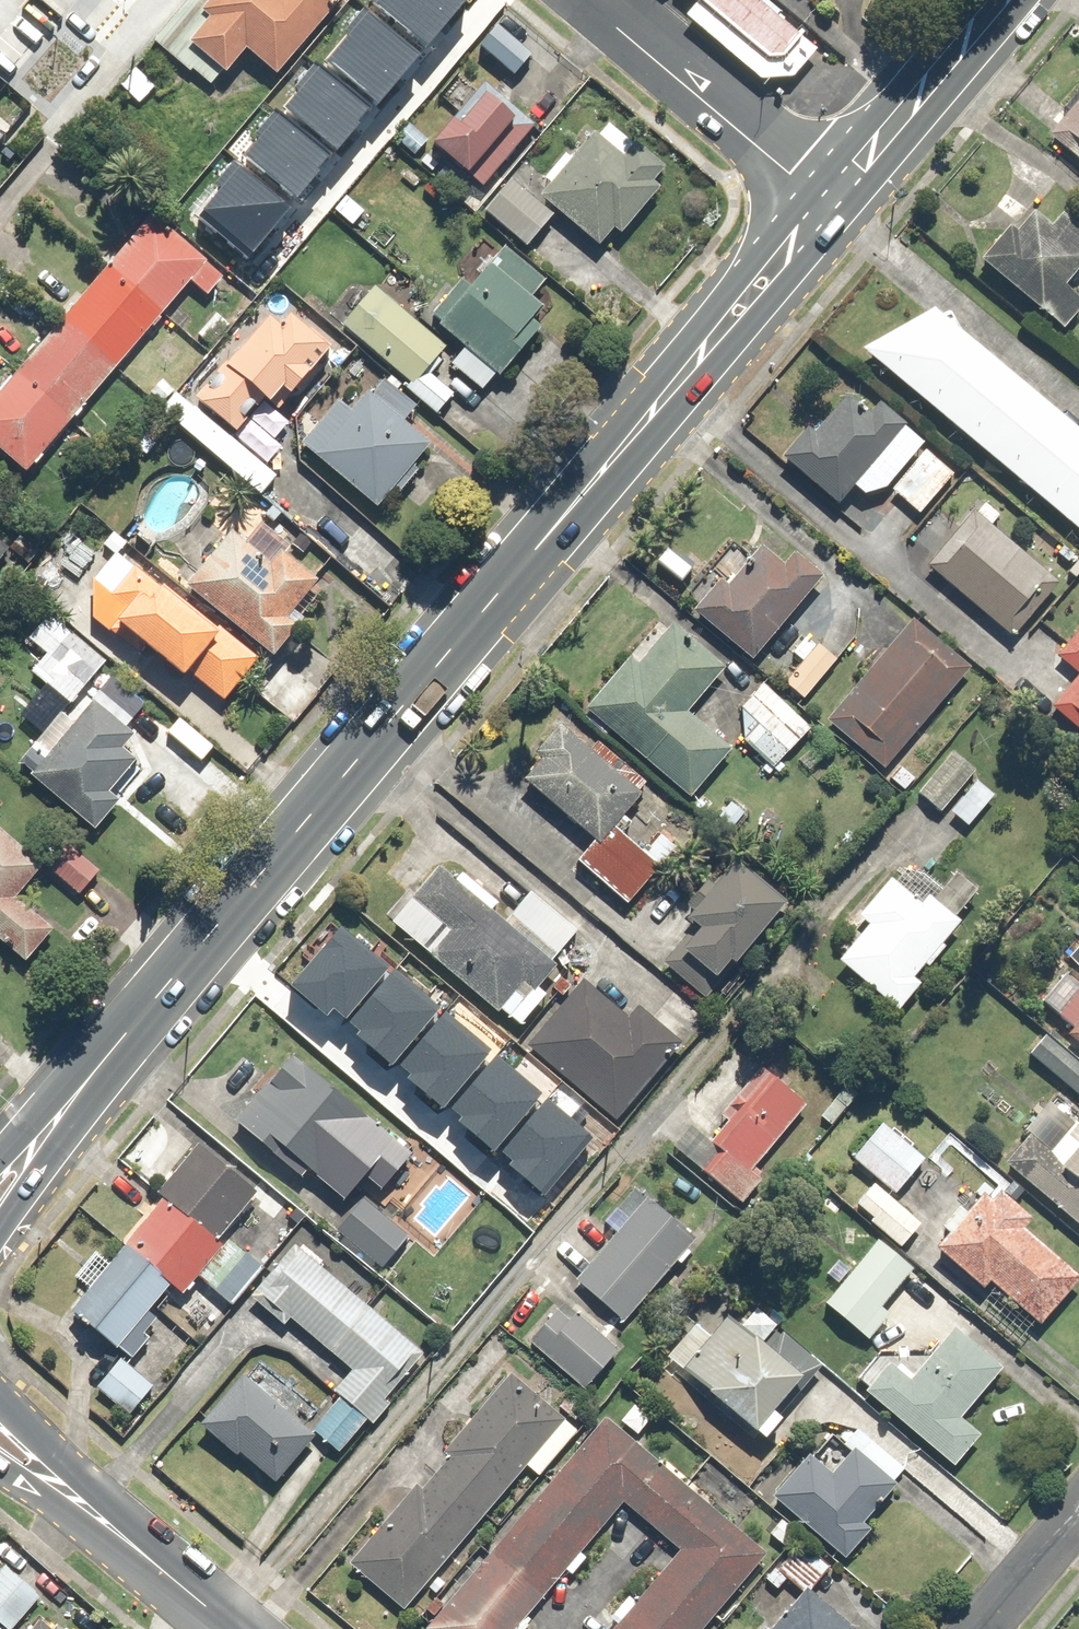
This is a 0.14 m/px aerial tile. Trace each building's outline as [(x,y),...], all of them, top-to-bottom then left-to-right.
[(351,0),(217,0),(210,7),(219,15),(196,43),(235,74),(252,53),(285,80),(351,0)] [(462,0),(377,0),(431,43),(464,2),(462,0)] [(681,11),(762,77),(796,71),(818,44),(764,0),(690,0),(681,11)] [(346,39),(331,57),(381,97),(414,56),(360,12),(341,35),(346,39)] [(502,22),(484,42),(519,75),(538,55),(502,22)] [(302,91),(287,110),(337,150),(370,109),(315,65),(297,87),(302,91)] [(160,84),(142,66),(124,84),(142,102),(160,84)] [(462,72),(443,92),(462,111),(436,136),(482,182),(539,124),(493,79),(482,91),(462,72)] [(1034,110),(1056,128),(1071,111),(1050,93),(1034,110)] [(1071,111),(1056,128),(1052,133),(1078,156),(1078,101),(1071,111)] [(263,134),(248,153),(297,193),(331,152),(276,108),(258,130),(263,134)] [(547,176),(555,183),(547,192),(606,243),(621,226),(628,232),(666,188),(659,182),(674,165),(649,143),(634,160),(600,131),(576,158),(568,152),(547,176)] [(241,163),(200,210),(251,254),(292,207),(241,163)] [(558,214),(514,177),(487,208),(531,246),(558,214)] [(983,256),(1069,326),(1078,314),(1078,284),(1072,278),(1078,270),(1078,222),(1066,211),(1060,219),(1044,206),(1024,230),(1012,220),(983,256)] [(230,272),(161,213),(0,399),(0,441),(33,469),(197,279),(212,292),(230,272)] [(496,259),(478,242),(455,267),(468,279),(437,314),(471,345),(456,361),(488,389),(547,324),(538,316),(547,305),(536,295),(551,278),(511,242),(496,259)] [(347,321),(414,382),(449,344),(382,283),(347,321)] [(285,304),(220,386),(242,403),(260,379),(281,395),(290,383),(299,390),(335,344),(285,304)] [(868,345),(1078,523),(1078,422),(939,307),(868,345)] [(376,387),(367,378),(311,439),(381,504),(437,444),(409,417),(420,405),(387,375),(376,387)] [(858,490),(878,505),(929,441),(909,425),(913,420),(885,398),(877,408),(846,384),(788,458),(846,505),(858,490)] [(959,472),(930,447),(895,488),(925,513),(959,472)] [(1064,580),(979,510),(934,564),(1019,634),(1064,580)] [(213,559),(194,580),(278,653),(335,588),(251,515),(230,538),(219,529),(201,549),(213,559)] [(0,535),(0,568),(17,549),(0,535)] [(828,575),(798,549),(789,559),(768,541),(754,557),(737,543),(690,597),(758,656),(828,575)] [(260,657),(167,580),(164,584),(124,550),(99,580),(100,619),(181,687),(195,670),(227,696),(260,657)] [(55,612),(33,640),(48,653),(35,669),(76,703),(112,658),(55,612)] [(975,666),(919,617),(831,716),(888,766),(975,666)] [(694,711),(731,666),(676,621),(644,660),(637,655),(594,708),(697,793),(736,745),(694,711)] [(1061,650),(1078,666),(1078,630),(1061,650)] [(842,659),(822,642),(790,679),(809,696),(842,659)] [(1056,706),(1078,726),(1078,679),(1056,706)] [(766,681),(745,704),(749,740),(778,767),(815,726),(766,681)] [(142,757),(127,745),(140,730),(102,697),(36,774),(100,828),(129,794),(118,785),(142,757)] [(664,833),(653,847),(619,819),(651,780),(601,739),(595,747),(563,721),(539,749),(546,755),(527,778),(599,838),(581,859),(632,901),(679,845),(664,833)] [(979,769),(955,749),(921,790),(945,810),(979,769)] [(1000,791),(982,777),(956,811),(973,825),(1000,791)] [(27,959),(56,926),(18,893),(45,863),(2,826),(0,829),(0,935),(27,959)] [(76,896),(102,871),(73,840),(47,865),(76,896)] [(745,952),(748,955),(794,901),(743,858),(697,912),(710,922),(692,943),(726,973),(745,952)] [(542,986),(562,962),(556,957),(579,928),(534,891),(511,920),(496,908),(503,900),(469,873),(463,880),(446,867),(400,923),(526,1025),(551,993),(542,986)] [(970,917),(915,868),(905,880),(900,876),(866,914),(876,923),(846,955),(902,1006),(928,977),(921,971),(970,917)] [(343,930),(295,985),(327,1012),(331,1006),(346,1019),(388,969),(343,930)] [(1072,968),(1043,999),(1078,1032),(1078,975),(1072,968)] [(360,1038),(391,1065),(439,1010),(394,971),(351,1020),(365,1032),(360,1038)] [(662,1062),(683,1036),(642,1002),(634,1013),(588,976),(534,1044),(624,1117),(666,1066),(662,1062)] [(409,1078),(440,1105),(488,1050),(443,1011),(400,1060),(414,1073),(409,1078)] [(1048,1030),(1033,1047),(1078,1089),(1078,1059),(1048,1030)] [(276,1133),(348,1193),(367,1170),(384,1185),(416,1147),(301,1050),(244,1117),(270,1140),(276,1133)] [(461,1125),(493,1152),(540,1097),(495,1058),(452,1107),(466,1120),(461,1125)] [(812,1106),(765,1063),(721,1111),(732,1120),(715,1139),(728,1150),(707,1173),(741,1203),(764,1177),(755,1169),(812,1106)] [(860,1095),(850,1085),(823,1114),(833,1124),(860,1095)] [(1055,1098),(1030,1127),(1038,1135),(1015,1161),(1078,1218),(1078,1120),(1055,1098)] [(510,1170),(542,1197),(589,1142),(544,1103),(501,1152),(515,1164),(510,1170)] [(888,1121),(856,1155),(897,1193),(929,1159),(888,1121)] [(199,1275),(225,1246),(222,1243),(264,1194),(203,1141),(160,1190),(169,1197),(132,1240),(179,1281),(188,1289),(199,1275)] [(878,1182),(861,1202),(879,1218),(876,1222),(906,1246),(926,1222),(878,1182)] [(956,1232),(946,1243),(989,1284),(996,1277),(1045,1324),(1078,1288),(1078,1269),(1029,1223),(1036,1215),(1002,1183),(976,1211),(967,1203),(948,1224),(956,1232)] [(635,1217),(583,1277),(630,1318),(700,1237),(642,1186),(624,1207),(635,1217)] [(410,1234),(368,1198),(339,1232),(381,1267),(410,1234)] [(225,1246),(199,1275),(236,1307),(269,1268),(233,1236),(225,1246)] [(885,1303),(919,1265),(887,1236),(857,1269),(845,1257),(831,1272),(844,1284),(830,1300),(872,1337),(895,1312),(885,1303)] [(74,1308),(133,1359),(166,1321),(154,1310),(179,1281),(132,1240),(74,1308)] [(292,1326),(299,1318),(357,1367),(338,1389),(343,1394),(315,1427),(341,1449),(369,1417),(375,1422),(432,1356),(298,1241),(254,1293),(292,1326)] [(576,1317),(561,1303),(530,1336),(588,1389),(625,1349),(583,1309),(576,1317)] [(769,1439),(789,1415),(783,1409),(792,1399),(797,1403),(828,1366),(765,1311),(752,1327),(734,1311),(713,1335),(698,1322),(671,1353),(769,1439)] [(906,1329),(863,1379),(961,1465),(987,1436),(965,1417),(1011,1364),(965,1325),(938,1356),(906,1329)] [(156,1384),(125,1358),(102,1386),(132,1412),(156,1384)] [(319,1434),(249,1372),(209,1418),(279,1479),(319,1434)] [(542,1476),(582,1431),(517,1372),(351,1557),(405,1605),(530,1466),(542,1476)] [(535,1625),(527,1618),(571,1567),(579,1574),(593,1557),(585,1551),(630,1499),(687,1547),(640,1602),(632,1594),(613,1615),(622,1623),(617,1628),(706,1628),(773,1551),(611,1412),(430,1624),(436,1628),(531,1628),(535,1625)] [(837,1468),(816,1450),(780,1491),(852,1555),(879,1525),(869,1516),(901,1481),(859,1443),(837,1468)] [(806,1593),(775,1628),(859,1628),(861,1626),(815,1588),(835,1565),(805,1540),(779,1571),(806,1593)] [(9,1563),(0,1574),(0,1614),(17,1627),(45,1592),(9,1563)] [(42,1617),(32,1628),(58,1628),(42,1617)]
